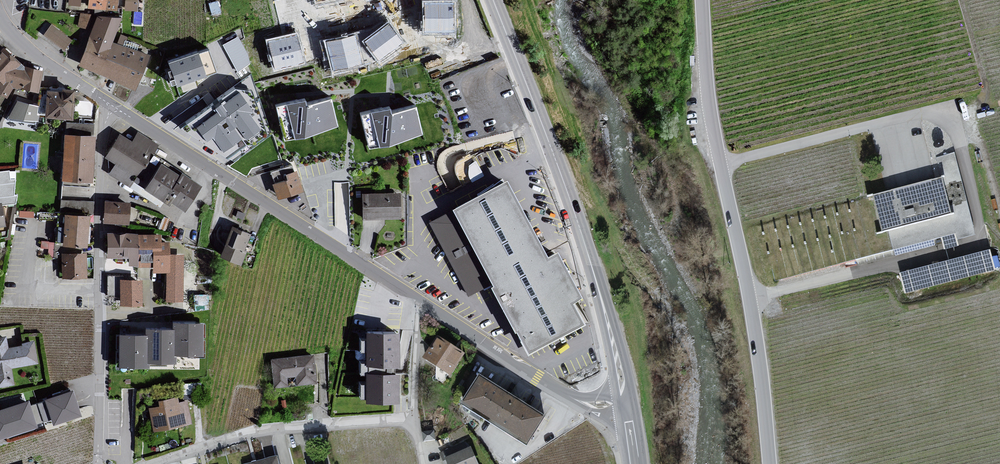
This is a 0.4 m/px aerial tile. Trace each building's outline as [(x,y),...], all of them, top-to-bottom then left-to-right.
[(88,9),(117,11),(117,0),(88,0),(88,9)] [(124,11),(132,11),(137,11),(138,0),(125,0),(124,9),(124,11)] [(454,3),(424,3),(425,33),(454,33),(454,3)] [(97,16),(80,13),(79,15),(77,27),(80,28),(93,30),(97,16)] [(121,18),(97,16),(93,30),(87,46),(85,52),(79,65),(134,92),(149,57),(124,47),(116,45),(113,43),(121,18)] [(389,24),(365,42),(379,61),(403,43),(389,24)] [(52,25),(44,35),(64,51),(72,40),(52,25)] [(121,34),(116,45),(124,47),(128,37),(123,35),(121,34)] [(297,35),(268,42),(275,70),(304,63),(297,35)] [(355,35),(326,42),(333,71),(362,64),(355,35)] [(237,37),(223,44),(238,72),(250,63),(248,54),(237,37)] [(209,49),(169,63),(178,86),(180,85),(195,80),(217,72),(209,49)] [(0,54),(0,93),(7,97),(14,86),(38,93),(42,71),(25,66),(22,65),(20,62),(4,50),(0,54)] [(195,80),(180,85),(182,92),(197,87),(195,80)] [(74,90),(47,89),(47,115),(73,118),(74,90)] [(239,91),(220,104),(235,126),(238,124),(248,137),(261,128),(250,113),(253,110),(239,91)] [(287,104),(276,106),(284,141),(304,137),(337,126),(331,103),(330,98),(307,105),(305,99),(287,104)] [(17,101),(7,119),(35,123),(39,107),(17,101)] [(235,126),(220,104),(215,107),(218,112),(197,126),(206,140),(213,136),(224,152),(244,139),(235,126)] [(391,107),(360,114),(369,148),(390,145),(423,134),(416,106),(393,113),(391,107)] [(119,134),(105,157),(115,163),(108,174),(129,188),(133,182),(131,180),(135,174),(139,176),(154,154),(159,145),(137,132),(131,141),(119,134)] [(97,138),(67,136),(64,179),(96,183),(97,138)] [(199,184),(154,154),(139,176),(135,174),(131,180),(133,182),(168,204),(169,201),(184,210),(199,184)] [(956,154),(937,158),(944,179),(874,197),(760,226),(775,283),(895,252),(957,237),(959,241),(978,236),(956,154)] [(286,174),(294,172),(292,165),(271,172),(274,184),(288,180),(286,174)] [(0,171),(0,205),(3,205),(16,204),(17,195),(14,195),(15,179),(9,179),(9,170),(0,171)] [(274,184),(272,185),(277,200),(302,192),(296,171),(294,172),(286,174),(288,180),(274,184)] [(527,352),(532,352),(584,324),(573,303),(582,298),(558,252),(549,257),(508,179),(452,208),(492,286),(527,352)] [(399,193),(362,194),(362,220),(400,219),(399,193)] [(92,202),(62,200),(61,214),(68,214),(91,216),(92,202)] [(128,224),(130,204),(106,202),(104,222),(128,224)] [(452,208),(429,224),(467,299),(492,286),(452,208)] [(91,216),(68,214),(65,243),(90,246),(91,216)] [(252,235),(233,227),(221,257),(240,264),(252,235)] [(139,234),(108,233),(108,259),(128,259),(128,266),(152,267),(152,261),(138,261),(139,234)] [(160,254),(161,242),(161,234),(139,234),(138,261),(152,261),(152,254),(160,254)] [(169,242),(161,242),(160,254),(152,254),(152,261),(152,267),(152,273),(166,273),(169,273),(169,254),(169,242)] [(992,250),(901,273),(906,294),(997,271),(992,250)] [(88,253),(62,254),(63,278),(89,278),(88,253)] [(166,273),(166,302),(182,302),(183,255),(169,254),(169,273),(166,273)] [(141,280),(120,280),(120,305),(141,305),(141,280)] [(172,321),(172,328),(175,329),(174,356),(177,356),(204,356),(204,322),(172,321)] [(145,328),(145,336),(147,336),(147,363),(150,363),(177,363),(177,356),(174,356),(175,329),(172,328),(145,328)] [(399,333),(366,332),(366,340),(361,340),(360,352),(366,352),(365,363),(360,363),(360,375),(365,375),(366,384),(360,384),(360,398),(366,399),(365,403),(399,403),(399,373),(395,373),(395,370),(395,367),(399,366),(399,339),(399,333)] [(14,385),(11,368),(37,363),(34,342),(8,346),(6,336),(0,337),(0,387),(14,385)] [(145,336),(117,336),(117,369),(150,369),(150,363),(147,363),(147,336),(145,336)] [(439,338),(424,360),(438,369),(449,376),(451,377),(466,355),(439,338)] [(271,359),(274,388),(317,383),(313,354),(271,359)] [(444,384),(449,376),(438,369),(433,378),(444,384)] [(548,421),(483,379),(464,408),(531,448),(548,421)] [(72,391),(47,399),(47,401),(53,419),(55,424),(81,416),(72,391)] [(163,407),(150,410),(155,432),(192,424),(188,402),(181,403),(180,397),(162,401),(163,407)] [(0,410),(0,439),(36,427),(35,425),(30,406),(28,400),(0,410)] [(47,401),(30,406),(35,425),(53,419),(47,401)] [(435,432),(424,434),(425,442),(436,441),(435,432)] [(465,441),(440,453),(444,461),(446,460),(469,450),(465,441)] [(446,460),(448,463),(478,463),(471,449),(469,450),(446,460)]
